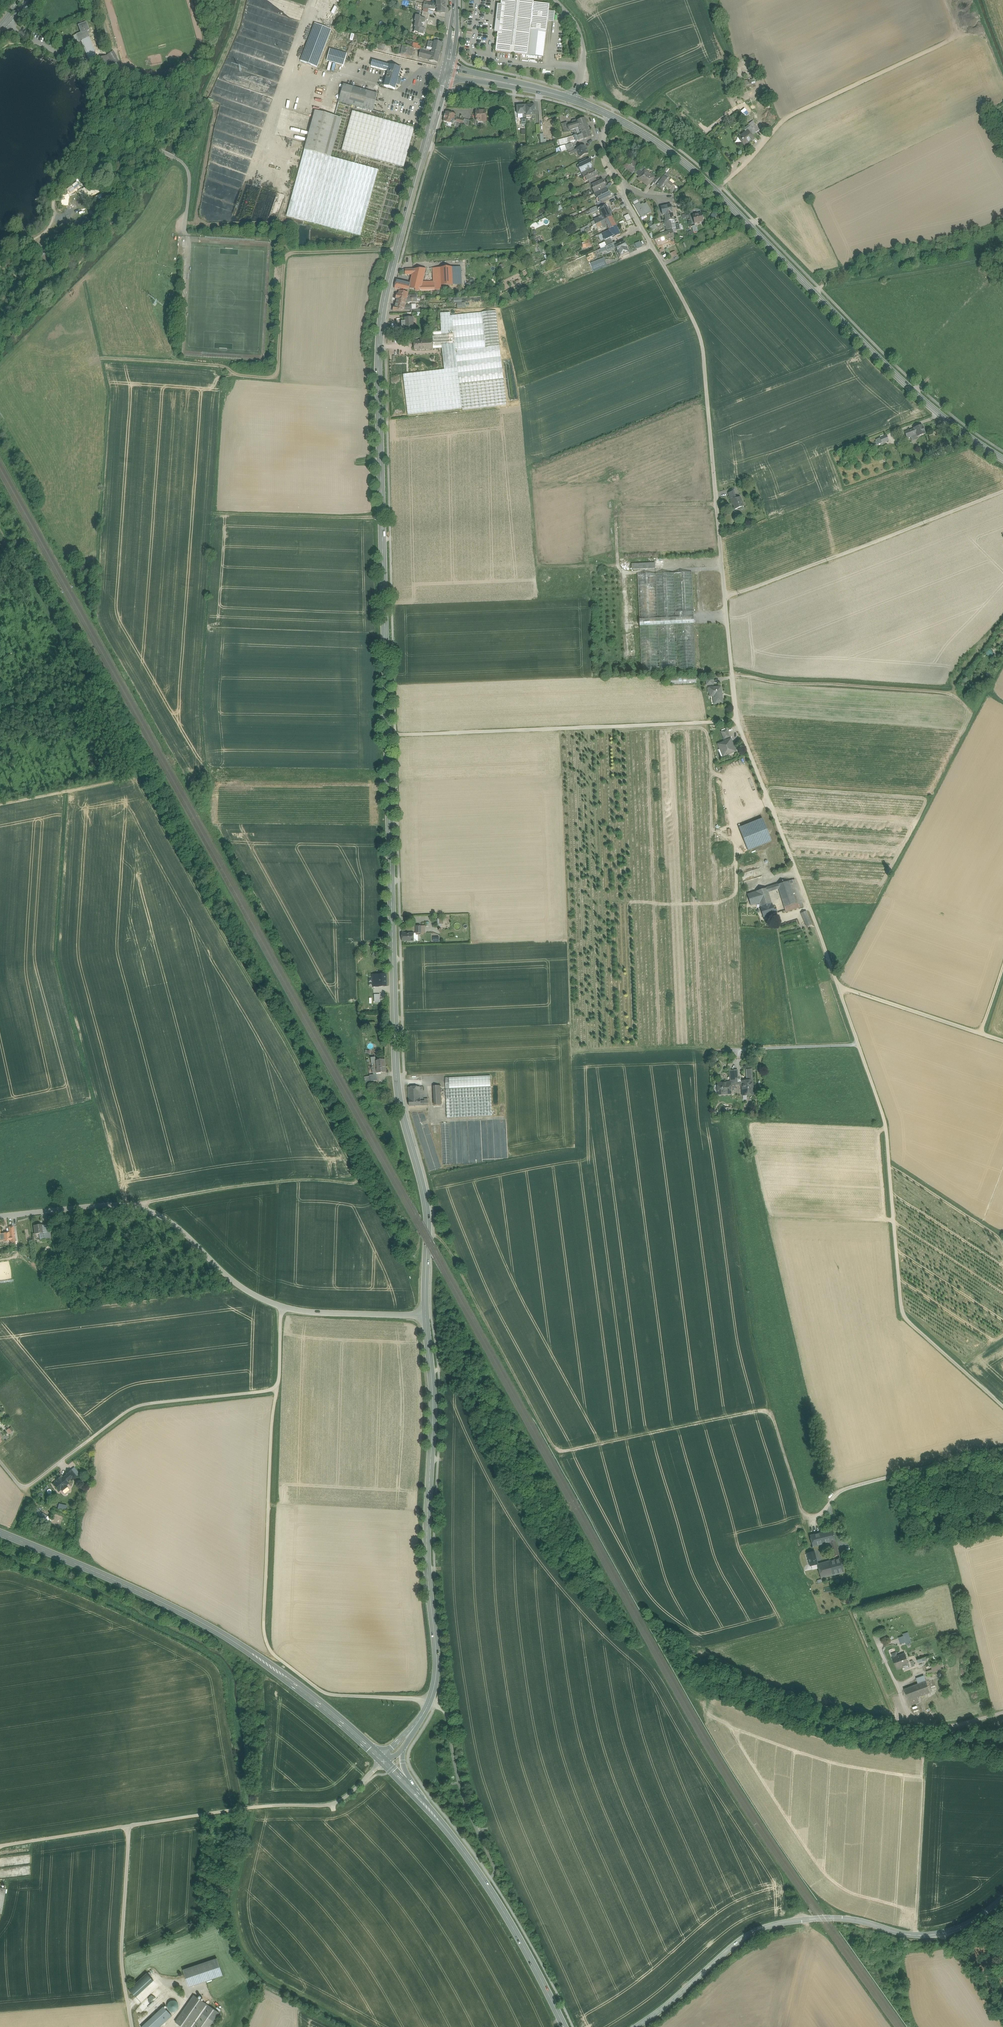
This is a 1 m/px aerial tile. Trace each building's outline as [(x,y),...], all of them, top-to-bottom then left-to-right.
[(501,5),(498,33),(496,51),(495,51),(496,51),(518,54),(521,54),(527,55),(528,55),(528,54),(531,29),(547,31),(548,22),(549,11),(550,5),(549,4),(549,5),(534,3),(534,0),(501,0),(501,5)] [(426,20),(422,18),(422,17),(416,16),(415,21),(416,22),(414,27),(415,28),(414,32),(419,33),(419,34),(423,35),(425,29),(424,29),(425,27),(424,26),(426,20)] [(86,23),(78,26),(81,33),(77,35),(80,42),(82,41),(88,38),(86,32),(89,30),(86,23)] [(331,30),(315,24),(301,61),(317,67),(331,30)] [(543,57),(547,31),(531,29),(528,54),(528,55),(543,57)] [(88,38),(82,41),(87,53),(93,51),(88,38)] [(443,43),(434,41),(434,43),(432,51),(440,53),(443,43)] [(414,49),(403,46),(402,49),(401,55),(412,58),(414,49)] [(347,54),(330,49),(327,61),(344,65),(347,54)] [(428,51),(423,49),(423,50),(421,50),(419,58),(430,60),(431,53),(428,52),(428,51)] [(93,51),(87,53),(90,61),(96,58),(93,51)] [(440,53),(432,51),(431,53),(430,60),(429,61),(438,63),(440,53)] [(114,58),(111,54),(107,56),(106,57),(110,66),(112,65),(112,66),(117,63),(118,62),(115,57),(114,58)] [(106,56),(97,60),(102,74),(111,70),(110,66),(106,57),(106,56)] [(387,65),(378,63),(377,68),(386,71),(387,65)] [(387,76),(398,79),(398,78),(401,68),(390,66),(388,71),(387,76)] [(122,75),(118,80),(124,84),(126,82),(124,80),(126,78),(122,75)] [(398,79),(387,76),(384,87),(395,90),(396,84),(398,79)] [(751,79),(736,83),(737,88),(752,84),(751,79)] [(378,94),(344,84),(339,102),(373,111),(378,94)] [(534,103),(532,103),(532,106),(525,106),(526,114),(526,118),(532,118),(532,119),(535,119),(534,103)] [(525,106),(517,107),(517,115),(523,114),(526,114),(525,106)] [(335,116),(315,111),(305,150),(325,156),(335,116)] [(383,120),(353,111),(342,151),(373,159),(383,120)] [(486,111),(476,111),(476,114),(474,115),(475,117),(476,118),(476,121),(477,121),(477,122),(477,121),(478,121),(486,120),(486,111)] [(455,114),(446,112),(445,115),(444,119),(443,122),(452,124),(454,117),(455,114)] [(325,156),(331,157),(341,118),(335,116),(325,156)] [(575,120),(572,120),(572,122),(573,124),(568,125),(570,130),(575,128),(579,128),(576,121),(585,118),(577,121),(576,120),(575,120)] [(585,118),(576,121),(579,128),(587,124),(585,118)] [(415,128),(383,120),(373,159),(404,168),(415,128)] [(567,122),(561,124),(564,132),(570,130),(568,125),(567,122)] [(587,124),(579,128),(581,133),(589,130),(587,124)] [(756,133),(750,126),(745,130),(746,132),(748,131),(752,137),(756,133)] [(578,135),(574,136),(575,140),(577,140),(578,141),(583,140),(592,137),(589,130),(581,133),(578,135)] [(752,137),(748,131),(746,132),(738,138),(744,146),(753,139),(752,137)] [(572,143),(560,147),(562,152),(573,147),(572,143)] [(584,145),(577,149),(580,157),(588,153),(586,149),(584,146),(584,145)] [(325,156),(305,150),(287,216),(361,236),(378,170),(331,157),(325,156)] [(639,165),(630,158),(623,166),(632,173),(633,172),(637,167),(639,165)] [(587,161),(580,164),(582,167),(579,169),(581,174),(593,168),(591,164),(592,164),(590,160),(587,161)] [(593,168),(581,174),(584,179),(586,177),(588,180),(595,177),(598,176),(596,171),(595,172),(593,168)] [(654,177),(645,170),(638,178),(647,186),(651,181),(654,177)] [(669,181),(667,179),(669,177),(666,174),(664,176),(656,185),(662,190),(664,187),(665,185),(670,189),(673,184),(669,181)] [(661,175),(654,184),(656,185),(664,176),(661,175)] [(600,181),(593,185),(595,188),(592,189),(594,194),(606,188),(604,185),(605,184),(603,180),(600,181)] [(606,188),(594,194),(597,199),(599,197),(601,201),(608,197),(611,196),(609,191),(608,192),(606,188)] [(646,203),(641,206),(639,203),(635,205),(641,217),(651,212),(646,203)] [(612,217),(607,206),(599,209),(604,218),(605,220),(612,217)] [(701,214),(693,216),(694,223),(703,221),(701,214)] [(596,224),(598,228),(602,226),(603,228),(607,226),(609,230),(616,226),(617,226),(612,217),(605,220),(596,224)] [(661,234),(655,224),(649,228),(655,238),(661,234)] [(609,230),(601,234),(605,242),(611,239),(610,238),(612,237),(613,238),(620,235),(616,226),(609,230)] [(672,230),(661,234),(655,238),(653,239),(658,246),(666,243),(665,241),(674,238),(672,230)] [(585,240),(585,242),(582,243),(582,248),(592,246),(591,240),(585,240)] [(606,246),(605,247),(608,252),(616,248),(615,247),(617,246),(615,242),(613,243),(606,246)] [(617,246),(615,247),(616,248),(620,257),(629,252),(626,247),(626,246),(628,246),(626,242),(625,243),(624,242),(617,246)] [(603,258),(590,264),(593,272),(607,266),(603,258)] [(452,267),(440,268),(441,285),(446,285),(453,285),(452,268),(452,267)] [(441,285),(440,268),(432,268),(433,282),(433,286),(434,286),(441,285)] [(460,268),(452,268),(453,285),(461,284),(460,268)] [(426,269),(413,269),(412,275),(410,284),(409,288),(415,290),(415,291),(435,291),(435,290),(434,286),(433,286),(422,286),(423,282),(426,269)] [(406,283),(397,281),(395,289),(404,291),(404,289),(406,283)] [(407,299),(396,297),(396,299),(397,300),(396,303),(405,305),(406,302),(407,299)] [(405,305),(396,303),(395,307),(394,307),(393,311),(404,310),(404,307),(405,305)] [(485,347),(455,350),(459,384),(503,379),(496,311),(482,312),(485,347)] [(482,312),(452,315),(452,316),(455,350),(485,347),(482,312)] [(450,313),(440,313),(441,331),(432,332),(433,337),(433,340),(437,340),(438,348),(433,349),(442,348),(444,370),(403,375),(408,415),(462,408),(459,385),(459,384),(455,350),(452,316),(450,316),(450,313)] [(413,318),(405,318),(405,330),(413,330),(413,318)] [(423,340),(414,341),(414,350),(433,349),(433,340),(423,340)] [(503,379),(459,384),(459,385),(462,408),(463,410),(507,405),(503,379)] [(922,425),(913,428),(914,429),(905,432),(907,439),(916,435),(917,437),(925,434),(922,425)] [(886,435),(880,438),(877,439),(879,444),(882,443),(889,440),(886,435)] [(740,497),(736,499),(734,491),(733,492),(734,495),(729,496),(732,503),(733,503),(735,510),(743,507),(740,497)] [(563,555),(574,555),(573,544),(563,545),(563,555)] [(692,572),(637,575),(639,620),(694,617),(692,572)] [(696,676),(670,678),(671,685),(697,683),(696,676)] [(710,696),(713,696),(714,704),(723,703),(721,687),(709,688),(710,696)] [(727,730),(721,732),(724,739),(730,737),(727,730)] [(725,756),(735,752),(731,739),(718,744),(719,750),(723,749),(725,756)] [(763,819),(739,828),(748,851),(771,841),(763,819)] [(795,879),(789,881),(796,904),(802,902),(795,879)] [(789,881),(777,885),(778,889),(784,907),(796,904),(789,881)] [(759,903),(770,900),(768,891),(767,888),(756,892),(759,903)] [(759,903),(756,892),(747,894),(751,906),(759,903)] [(803,907),(802,902),(796,904),(784,907),(786,912),(803,907)] [(760,907),(763,918),(775,914),(774,909),(772,903),(772,904),(761,907),(760,907)] [(812,925),(807,911),(801,914),(806,926),(812,925)] [(414,933),(402,933),(402,941),(414,941),(414,933)] [(386,974),(373,975),(373,979),(364,979),(364,989),(367,989),(367,987),(386,986),(386,974)] [(385,1059),(376,1060),(376,1064),(377,1073),(386,1072),(385,1059)] [(729,1070),(730,1082),(738,1081),(737,1070),(729,1070)] [(490,1075),(445,1078),(447,1118),(492,1116),(490,1075)] [(746,1081),(742,1081),(742,1084),(742,1096),(754,1095),(752,1080),(746,1081)] [(730,1082),(717,1083),(718,1094),(731,1094),(731,1085),(730,1082)] [(440,1086),(433,1086),(434,1105),(441,1105),(440,1086)] [(414,1087),(408,1087),(409,1106),(421,1106),(420,1101),(420,1094),(415,1094),(414,1087)] [(452,1165),(450,1121),(441,1121),(441,1132),(443,1165),(452,1165)] [(45,1225),(35,1226),(36,1234),(41,1234),(41,1242),(51,1242),(49,1219),(44,1219),(45,1225)] [(18,1243),(16,1225),(10,1226),(10,1231),(2,1232),(2,1225),(0,1225),(0,1240),(8,1239),(8,1244),(18,1243)] [(64,1475),(53,1483),(59,1491),(62,1488),(67,1494),(72,1490),(69,1487),(81,1478),(74,1469),(65,1476),(64,1475)] [(835,1541),(832,1530),(810,1536),(813,1547),(830,1543),(835,1541)] [(839,1555),(835,1541),(830,1543),(833,1557),(839,1555)] [(814,1551),(806,1553),(810,1566),(817,1565),(818,1564),(814,1551)] [(840,1558),(830,1561),(834,1575),(844,1572),(840,1558)] [(830,1561),(818,1564),(817,1565),(821,1578),(834,1575),(830,1561)] [(898,1637),(900,1645),(911,1641),(908,1632),(902,1633),(903,1636),(898,1637)] [(893,1658),(897,1669),(909,1664),(905,1654),(893,1658)] [(942,1663),(931,1666),(932,1670),(926,1671),(927,1675),(944,1670),(942,1663)] [(926,1681),(904,1689),(909,1705),(919,1701),(918,1697),(930,1693),(926,1681)] [(217,1959),(181,1970),(187,1988),(222,1977),(217,1959)] [(193,1996),(174,2023),(180,2026),(209,2026),(218,2014),(193,1996)] [(165,2008),(175,2012),(178,2003),(168,1999),(165,2008)] [(141,2026),(161,2026),(172,2018),(164,2008),(141,2026)]
